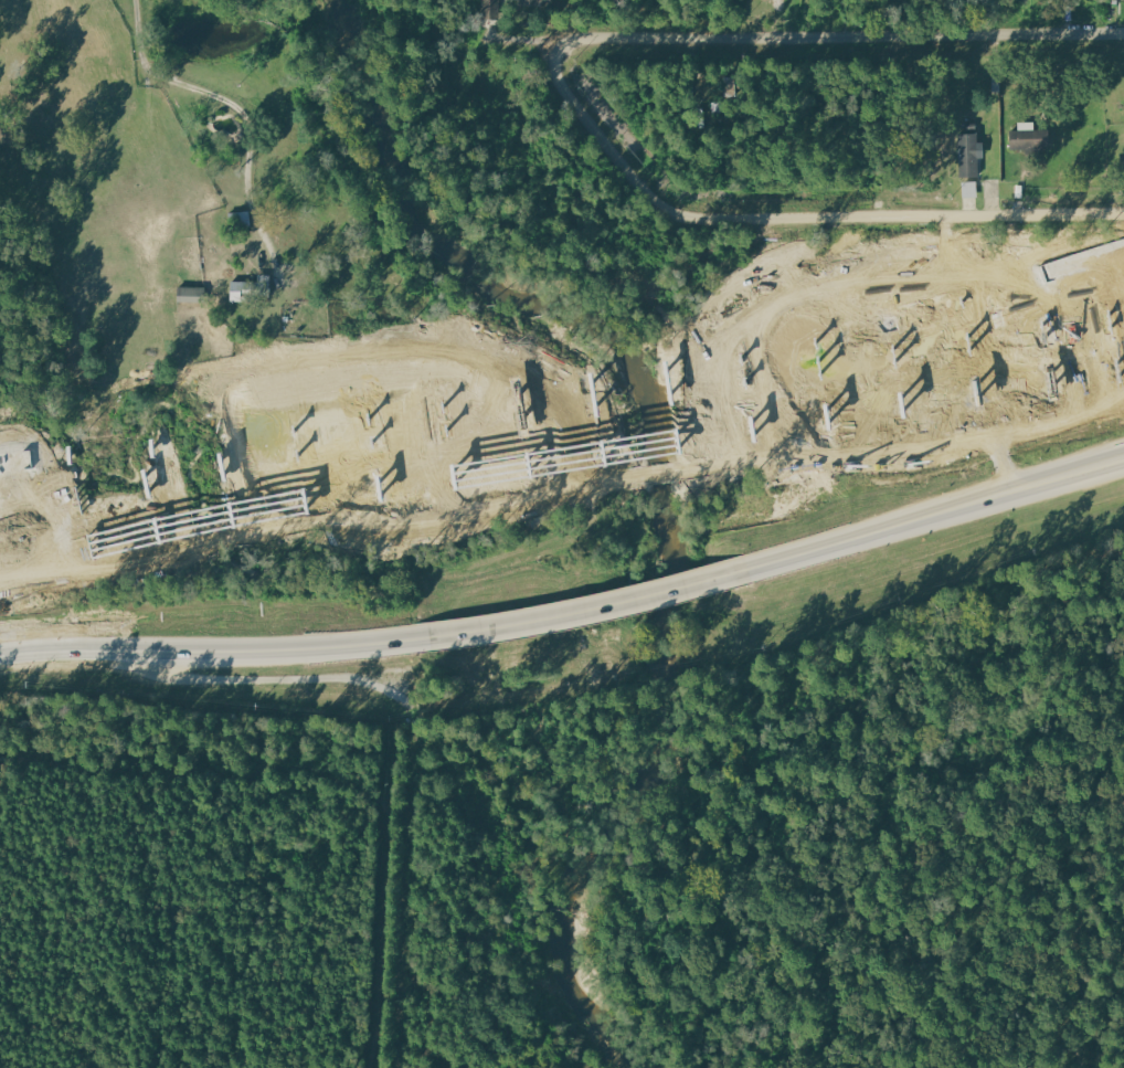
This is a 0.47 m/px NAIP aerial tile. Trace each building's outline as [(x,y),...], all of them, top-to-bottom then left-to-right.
[(505,19),(505,0),(483,0),(482,18),(505,19)] [(1033,122),(1014,123),(1015,150),(1048,149),(1048,130),(1034,130),(1033,122)] [(978,177),(977,158),(983,158),(983,142),(977,142),(977,133),(957,134),(959,178),(978,177)] [(176,302),(200,303),(200,288),(176,287),(176,302)]
